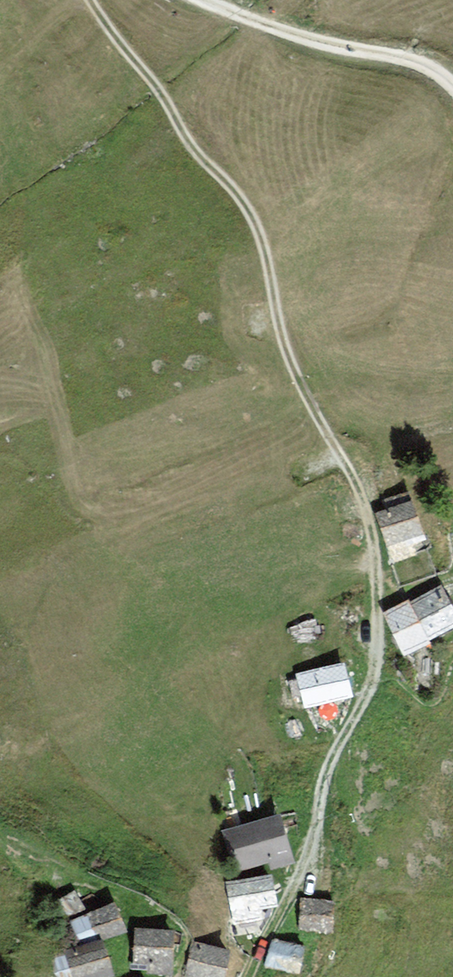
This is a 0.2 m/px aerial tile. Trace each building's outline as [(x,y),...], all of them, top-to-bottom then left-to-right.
[(413,502),(378,514),(401,582),(431,572),(427,561),(424,550),(429,548),(413,502)] [(442,589),(419,600),(387,614),(404,652),(416,647),(428,641),(426,637),(452,625),(452,614),(442,589)] [(347,678),(344,667),(300,678),(307,706),(351,694),(347,678)] [(294,861),(281,815),(225,831),(236,868),(271,858),(273,867),(281,865),(294,861)] [(276,904),(271,878),(230,885),(236,920),(260,915),(258,907),(276,904)] [(84,910),(74,893),(60,900),(69,918),(84,910)] [(330,902),(304,901),(304,911),(303,927),(329,929),(330,902)] [(118,915),(113,904),(73,921),(79,937),(100,928),(104,939),(124,930),(118,915)] [(171,932),(137,930),(135,971),(169,972),(171,932)] [(101,942),(68,952),(75,976),(102,976),(111,974),(101,942)] [(196,942),(186,976),(219,976),(227,951),(196,942)] [(302,950),(273,943),(267,964),(296,971),(302,950)]
